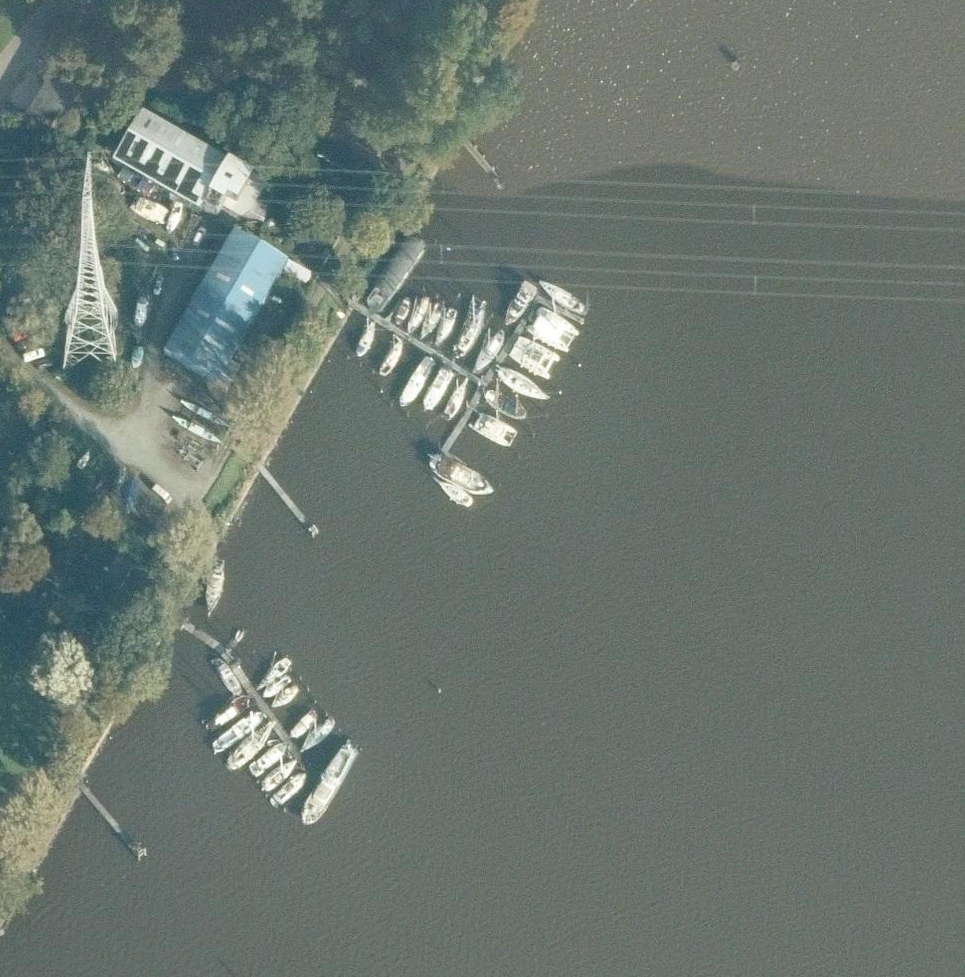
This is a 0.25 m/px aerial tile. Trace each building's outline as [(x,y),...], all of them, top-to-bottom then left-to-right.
[(267,185),(142,113),(113,162),(216,221),(223,211),(244,224),(267,185)] [(219,383),(289,266),(237,235),(167,352),(219,383)]
